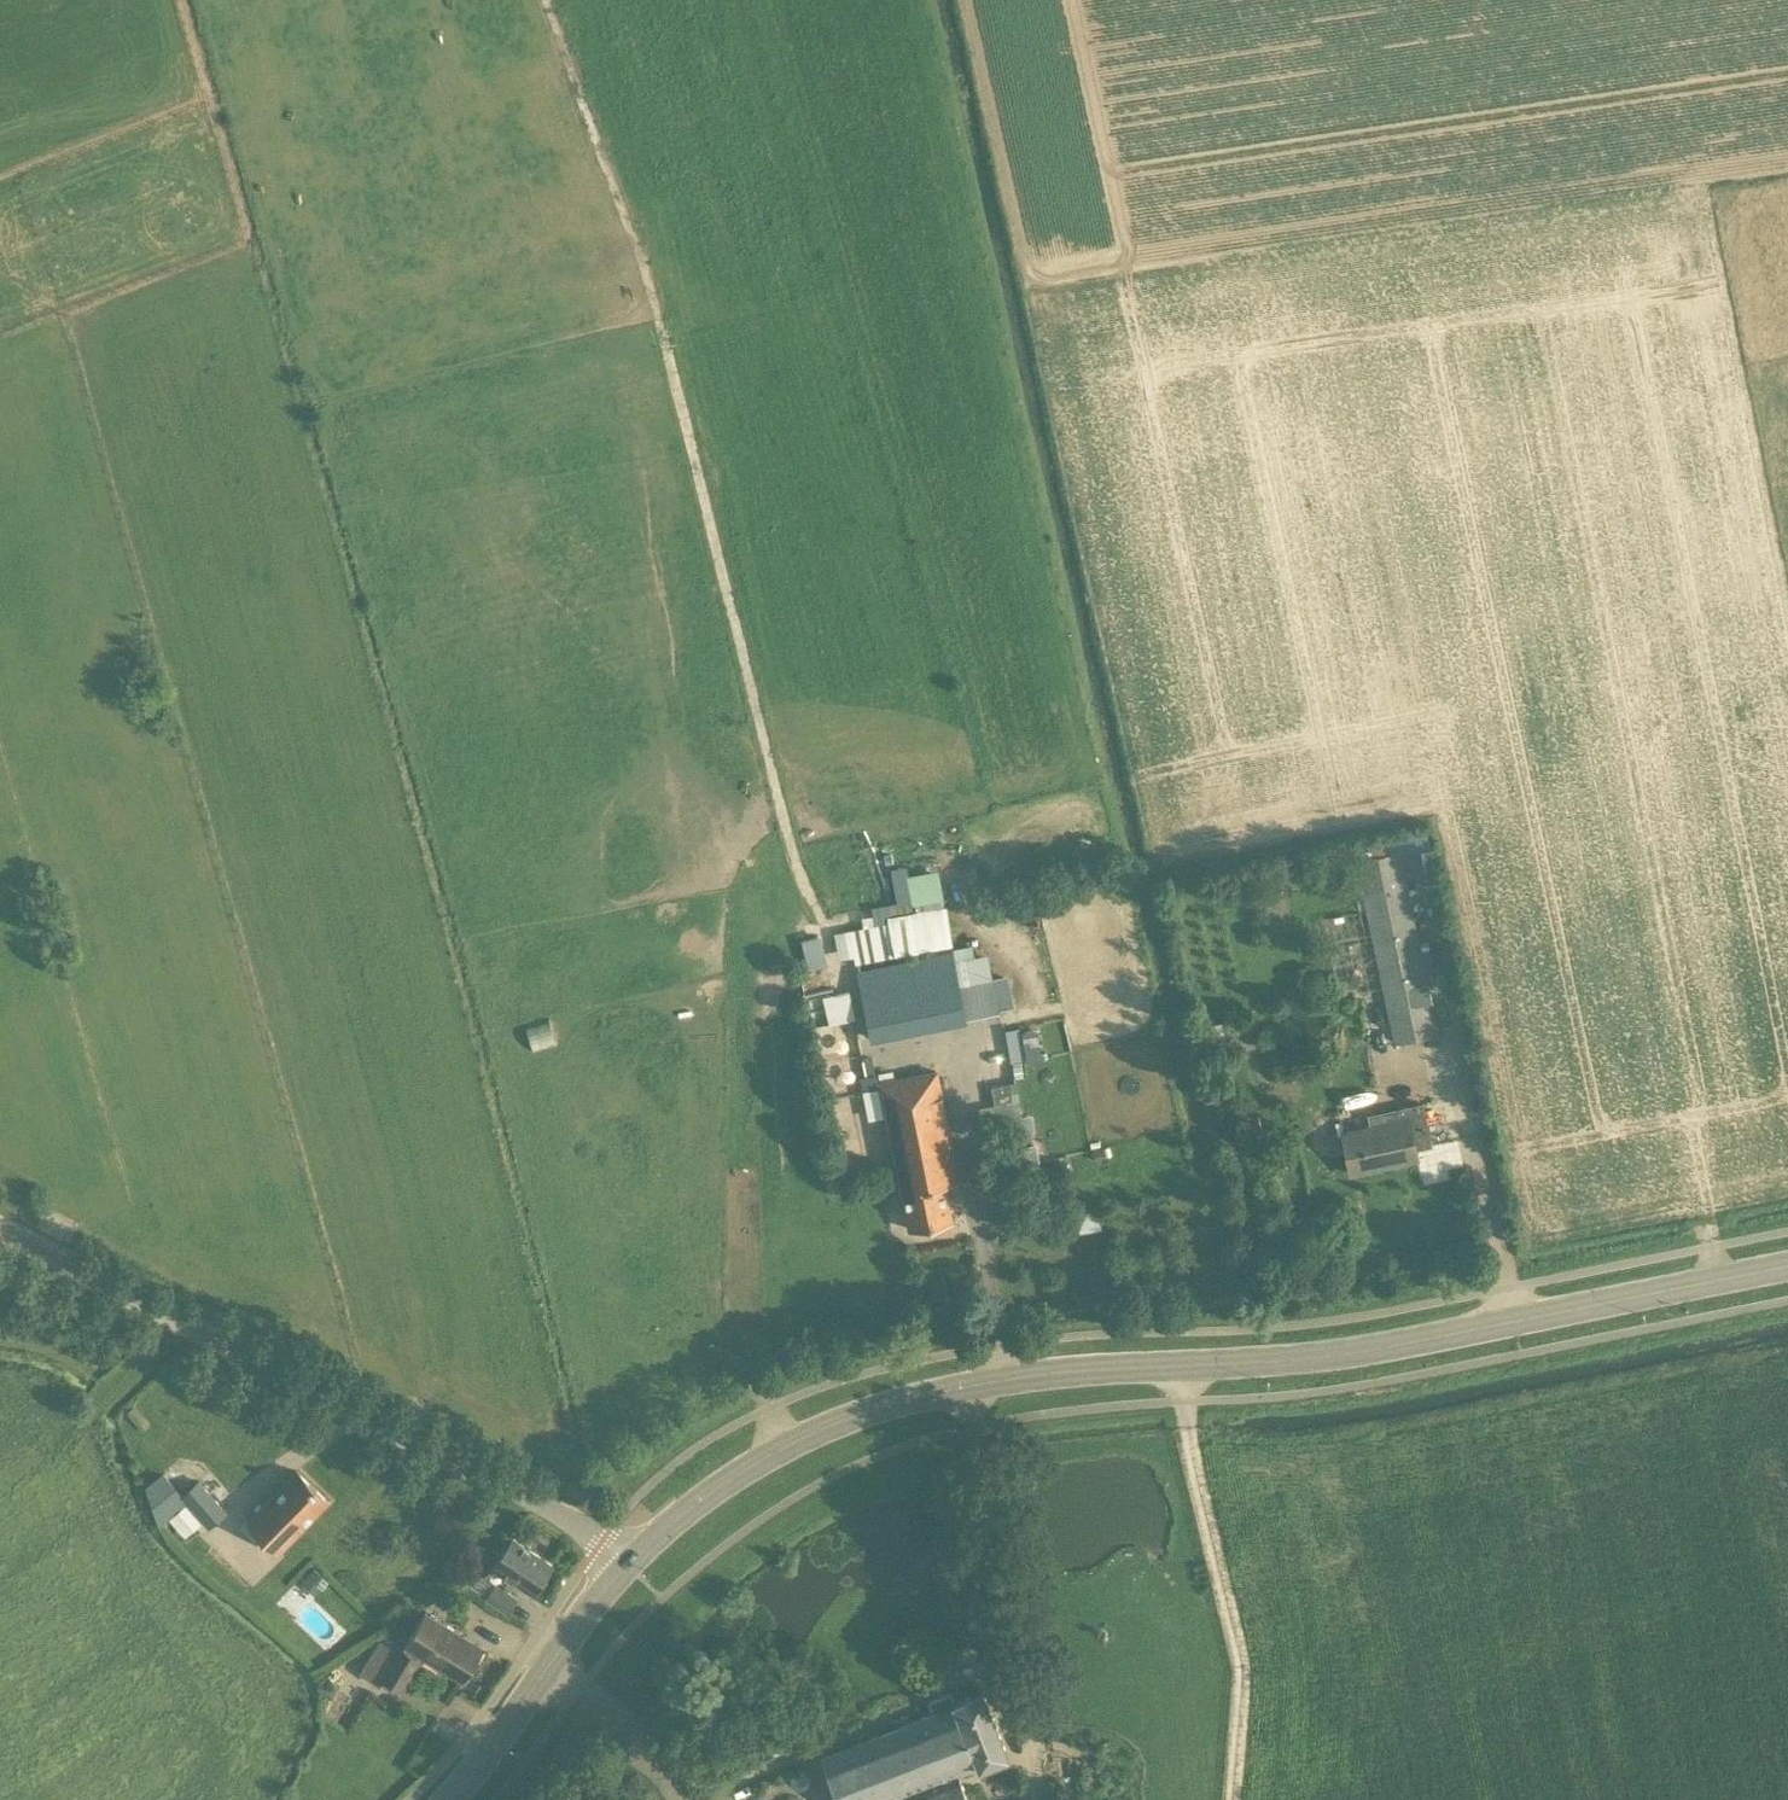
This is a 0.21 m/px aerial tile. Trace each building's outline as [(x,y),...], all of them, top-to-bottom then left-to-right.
[(1395,1041),(1437,1032),(1398,850),(1356,859),(1395,1041)] [(894,954),(887,920),(848,928),(848,930),(837,933),(841,952),(852,950),(854,962),(894,954)] [(820,932),(800,937),(807,966),(827,962),(820,932)] [(889,1033),(877,969),(858,972),(870,1036),(889,1033)] [(991,978),(996,1008),(1010,1006),(1004,975),(991,978)] [(823,991),(827,1021),(853,1018),(850,988),(823,991)] [(1020,1026),(1007,1027),(1010,1057),(1022,1056),(1020,1026)] [(1010,1069),(1011,1077),(1027,1075),(1025,1059),(1015,1061),(1010,1069)] [(945,1183),(958,1180),(935,1069),(877,1080),(879,1088),(880,1094),(900,1191),(901,1191),(908,1227),(952,1218),(945,1183)] [(868,1119),(884,1116),(880,1094),(879,1088),(862,1092),(868,1119)] [(1369,1115),(1371,1127),(1343,1133),(1351,1173),(1418,1159),(1416,1150),(1432,1146),(1423,1103),(1369,1115)] [(1032,1113),(1020,1115),(1013,1116),(1015,1132),(1034,1129),(1032,1113)] [(1009,1129),(992,1132),(996,1152),(1013,1149),(1009,1129)] [(1036,1142),(1016,1146),(1019,1162),(1039,1158),(1036,1142)] [(1098,1208),(1076,1212),(1079,1229),(1101,1225),(1098,1208)] [(248,1520),(278,1550),(328,1498),(298,1469),(248,1520)] [(198,1478),(182,1492),(163,1470),(144,1485),(157,1526),(186,1503),(208,1528),(227,1511),(198,1478)] [(511,1535),(492,1565),(533,1592),(553,1562),(511,1535)] [(327,1580),(314,1567),(305,1577),(318,1590),(327,1580)] [(486,1596),(509,1611),(519,1596),(496,1580),(486,1596)] [(403,1690),(424,1654),(462,1677),(482,1644),(442,1619),(434,1633),(415,1621),(401,1643),(397,1641),(377,1675),(403,1690)] [(820,1756),(838,1799),(969,1799),(957,1772),(1007,1752),(981,1689),(958,1699),(953,1687),(929,1697),(934,1709),(820,1756)] [(830,1715),(817,1720),(822,1733),(835,1728),(830,1715)]
